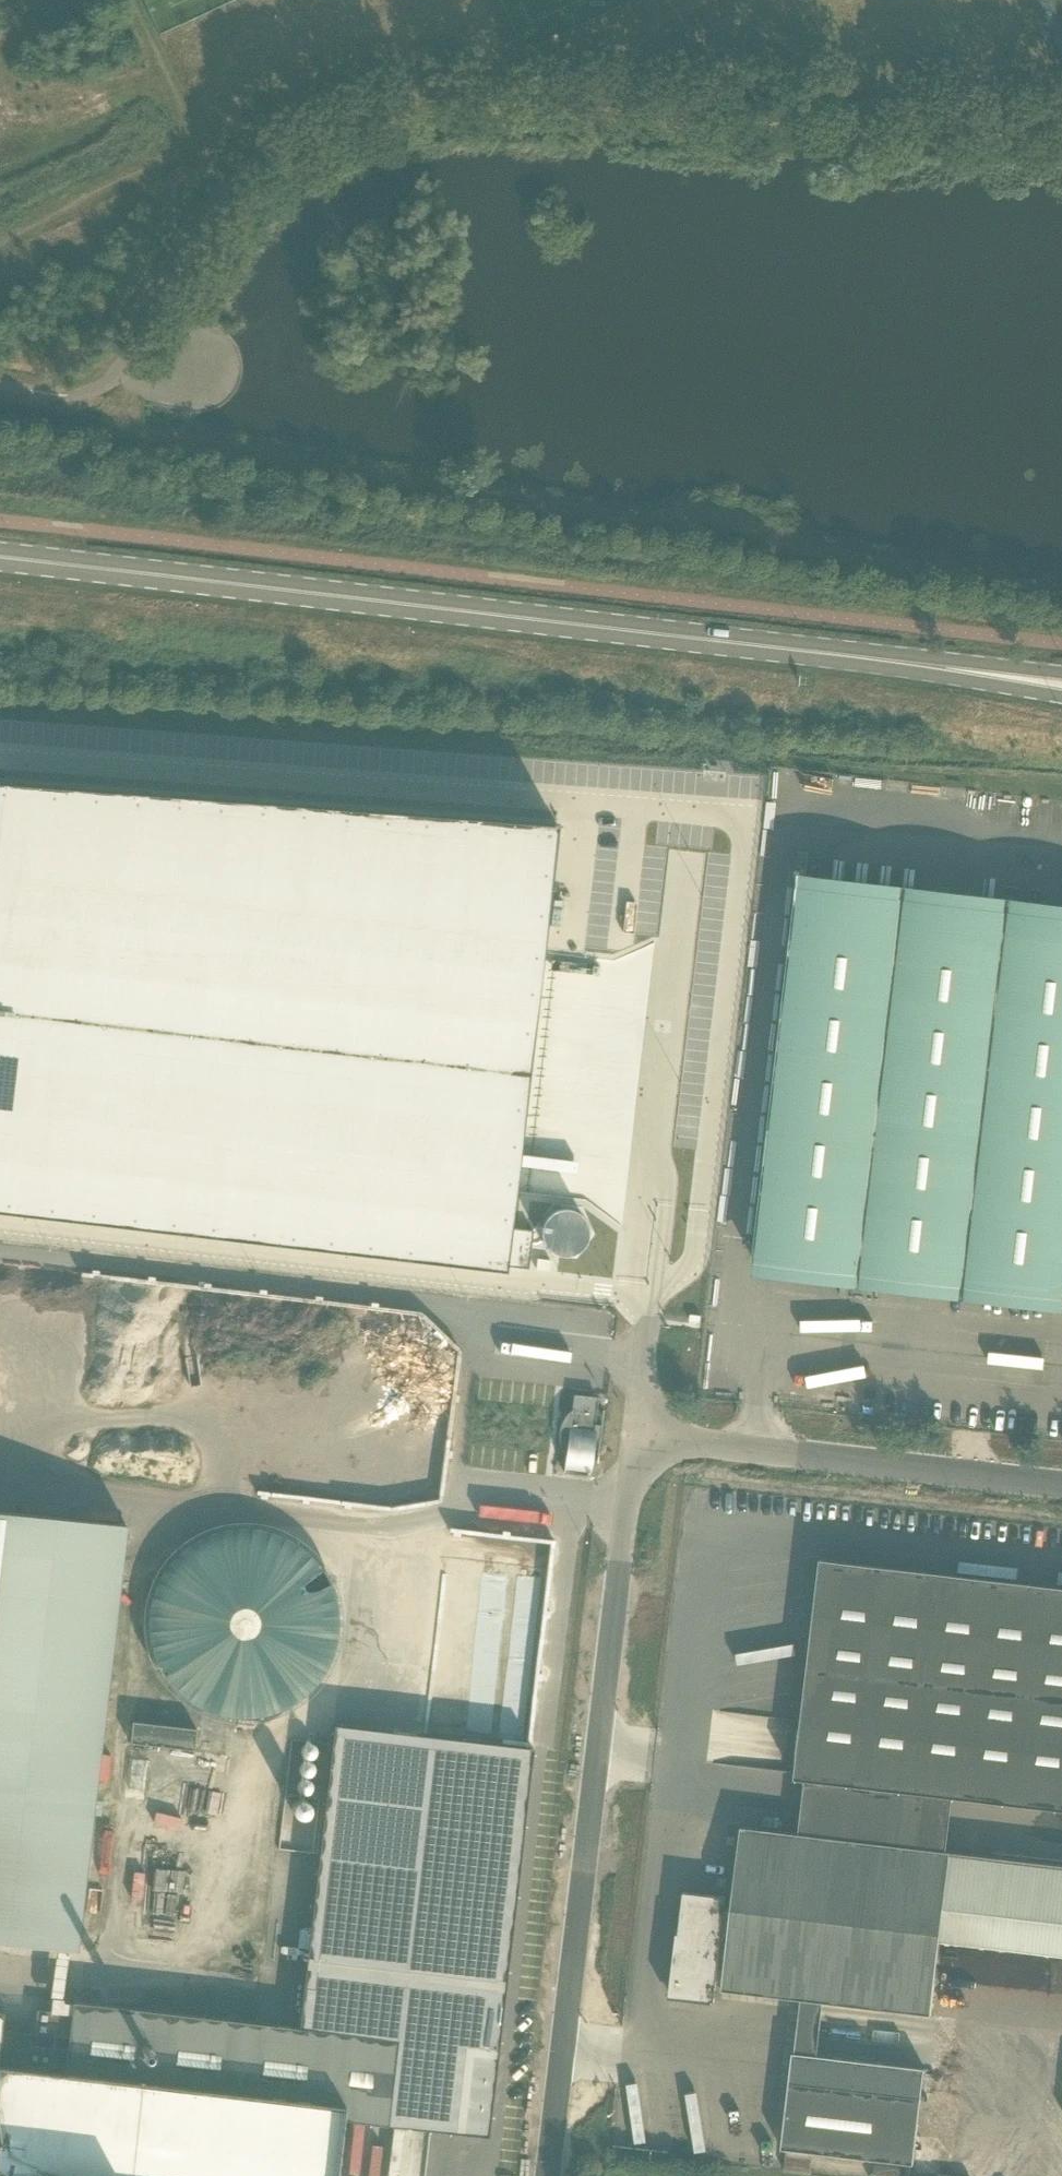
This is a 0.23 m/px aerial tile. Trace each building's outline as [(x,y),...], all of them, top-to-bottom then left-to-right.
[(504,1271),(505,1266),(528,1269),(532,1233),(509,1230),(557,824),(0,783),(0,1212),(504,1271)] [(799,886),(755,1263),(1061,1299),(1061,917),(799,886)] [(595,1425),(598,1397),(574,1395),(572,1410),(580,1411),(579,1423),(564,1421),(561,1445),(576,1446),(575,1458),(566,1457),(564,1473),(589,1476),(592,1448),(597,1449),(597,1451),(598,1452),(603,1410),(602,1410),(600,1425),(595,1425)] [(126,1526),(0,1511),(0,1941),(76,1950),(126,1526)] [(203,1709),(248,1720),(303,1707),(332,1672),(344,1623),(332,1567),(285,1529),(249,1520),(196,1532),(164,1571),(153,1618),(167,1680),(203,1709)] [(820,1560),(795,1779),(805,1780),(953,1798),(1061,1811),(1061,1588),(820,1560)] [(197,1749),(200,1730),(135,1720),(132,1740),(197,1749)] [(342,2119),(488,2136),(533,1748),(333,1725),(298,2028),(72,2001),(71,2014),(37,2010),(34,2033),(71,2037),(70,2049),(30,2045),(31,2033),(1,2029),(3,2012),(0,2011),(0,2175),(336,2175),(342,2119)] [(950,1852),(946,1852),(799,1834),(741,1827),(732,1908),(725,1907),(727,1897),(683,1892),(678,1934),(676,1933),(668,1998),(712,2003),(712,2001),(714,2001),(716,1984),(723,1985),(722,1990),(931,2015),(950,1852)] [(781,2149),(913,2165),(925,2068),(793,2052),(781,2149)]
